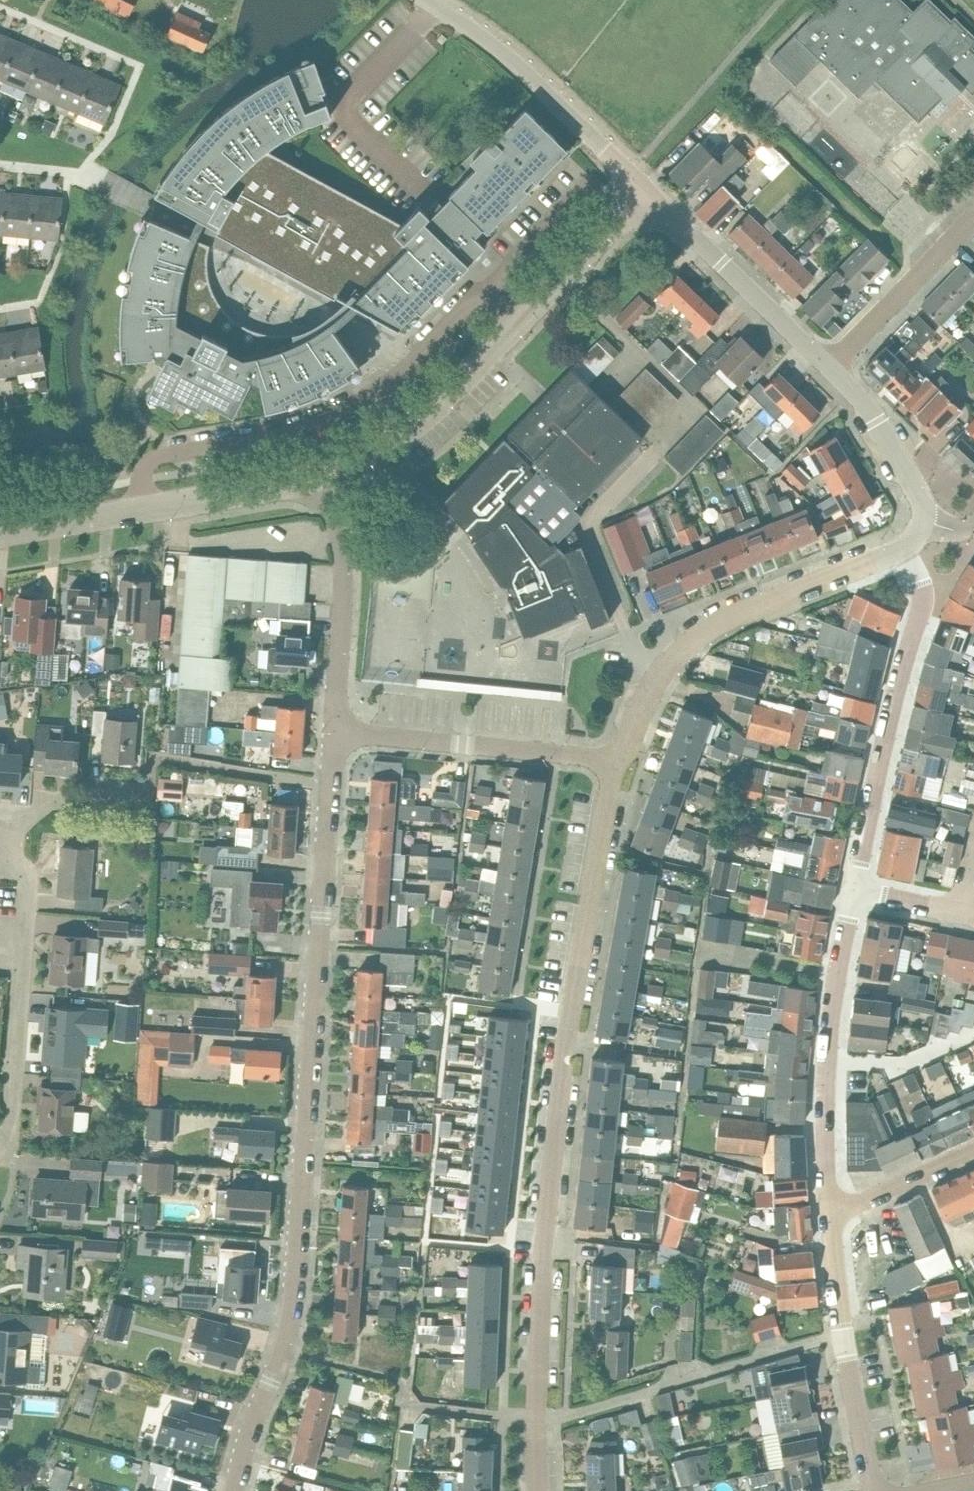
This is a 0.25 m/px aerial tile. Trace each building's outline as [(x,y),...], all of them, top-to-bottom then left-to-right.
[(134,5),(124,0),(94,0),(128,17),(134,5)] [(823,14),(818,10),(770,60),(795,85),(820,59),(858,96),(875,79),(918,121),(942,97),(948,103),(965,86),(972,94),(973,92),(973,49),(971,47),(973,44),(973,36),(955,17),(951,20),(930,0),(924,0),(913,11),(901,0),(837,0),(823,14)] [(203,50),(211,33),(200,28),(202,23),(193,19),(177,11),(175,17),(166,35),(203,50)] [(18,41),(0,33),(0,79),(1,80),(18,41)] [(27,90),(44,51),(18,41),(1,80),(27,90)] [(53,101),(69,62),(44,51),(27,90),(53,101)] [(266,405),(266,409),(268,408),(283,405),(284,404),(299,399),(300,399),(315,393),(316,393),(330,386),(331,385),(345,377),(346,377),(349,375),(344,366),(346,364),(354,359),(353,358),(350,354),(335,333),(332,329),(342,321),(345,318),(358,306),(398,328),(398,327),(404,330),(421,312),(485,246),(479,240),(475,236),(482,228),(450,196),(442,204),(437,199),(425,211),(419,206),(402,223),(359,200),(271,151),(266,149),(284,136),(303,126),(310,122),(311,123),(331,114),(331,113),(330,113),(326,103),(322,92),(325,91),(321,78),(316,65),(314,60),(301,65),(298,66),(289,70),(280,74),(271,78),(246,94),(223,111),(216,117),(209,124),(203,130),(198,135),(194,139),(190,144),(188,146),(186,148),(185,150),(177,160),(169,171),(162,182),(156,192),(155,195),(160,198),(198,218),(199,219),(196,224),(194,228),(193,230),(190,236),(189,235),(150,218),(144,216),(143,219),(142,222),(140,226),(139,230),(128,263),(122,297),(120,321),(120,346),(126,346),(127,360),(150,358),(155,357),(155,356),(163,355),(167,357),(168,354),(180,361),(186,350),(191,353),(197,342),(229,358),(227,362),(252,375),(253,372),(255,373),(251,381),(260,385),(266,405)] [(78,112),(95,73),(69,62),(53,101),(78,112)] [(104,123),(120,84),(95,73),(78,112),(104,123)] [(492,152),(449,195),(450,196),(482,228),(487,232),(488,230),(484,226),(492,218),(496,222),(508,210),(504,206),(511,198),(515,202),(527,191),(528,190),(524,187),(532,178),(536,182),(537,181),(563,153),(554,144),(558,140),(545,128),(541,133),(533,125),(537,121),(525,109),(495,140),(493,138),(485,145),(492,152)] [(781,130),(772,137),(781,149),(790,142),(781,130)] [(772,180),(789,162),(778,152),(768,141),(760,149),(771,159),(762,169),(772,180)] [(717,161),(699,144),(671,173),(692,194),(711,174),(720,182),(745,157),(732,145),(717,161)] [(713,228),(728,212),(738,202),(730,194),(742,181),(735,173),(711,198),(697,212),(713,228)] [(6,192),(2,234),(30,237),(34,195),(21,193),(7,192),(6,192)] [(34,195),(30,237),(38,238),(58,240),(62,197),(48,196),(35,195),(34,195)] [(791,213),(797,207),(791,201),(784,207),(791,213)] [(778,226),(787,217),(781,210),(772,219),(770,218),(761,227),(748,214),(729,233),(751,255),(769,235),(778,226)] [(785,233),(794,223),(787,217),(778,226),(785,233)] [(772,276),(791,257),(769,235),(751,255),(772,276)] [(810,238),(801,247),(808,254),(817,245),(810,238)] [(868,239),(837,270),(845,279),(856,290),(888,259),(868,239)] [(791,257),(772,276),(794,297),(812,278),(811,277),(821,266),(808,254),(801,247),(791,257)] [(973,292),(973,271),(964,261),(942,283),(963,303),(973,292)] [(836,271),(803,305),(822,324),(834,310),(835,312),(842,306),(840,304),(844,301),(833,290),(844,280),(845,279),(837,270),(836,271)] [(683,311),(699,296),(678,275),(657,296),(666,306),(672,300),(683,311)] [(941,325),(963,303),(942,283),(921,305),(941,325)] [(626,328),(650,304),(640,294),(616,318),(626,328)] [(699,338),(705,331),(720,316),(699,296),(683,311),(695,323),(690,329),(699,338)] [(904,365),(935,331),(918,315),(909,324),(917,332),(894,355),(885,346),(865,366),(884,385),(904,365)] [(11,331),(10,331),(17,373),(26,372),(45,369),(38,327),(37,327),(24,329),(11,331)] [(17,373),(10,331),(0,333),(0,376),(17,373)] [(601,336),(597,342),(613,358),(620,351),(601,336)] [(764,358),(741,336),(731,346),(721,337),(697,363),(680,380),(679,382),(693,396),(720,367),(739,384),(750,373),(764,358)] [(973,347),(973,343),(967,336),(959,344),(969,353),(973,347)] [(672,351),(657,337),(646,349),(680,380),(697,363),(678,345),(672,351)] [(251,381),(255,373),(253,372),(252,375),(227,362),(229,358),(197,342),(191,353),(186,350),(180,361),(168,354),(167,357),(151,388),(152,389),(151,391),(149,391),(148,393),(175,407),(179,398),(204,411),(209,402),(234,415),(251,381)] [(605,367),(613,358),(597,342),(588,351),(605,367)] [(596,376),(605,367),(588,351),(580,360),(596,376)] [(931,371),(943,359),(935,352),(924,364),(931,371)] [(588,385),(588,384),(596,376),(580,360),(571,369),(588,385)] [(912,373),(904,365),(884,385),(902,402),(925,378),(916,369),(912,373)] [(653,393),(662,384),(646,368),(637,377),(653,393)] [(588,385),(571,369),(508,434),(509,435),(505,438),(504,437),(440,504),(467,530),(468,529),(475,538),(471,541),(504,589),(507,587),(514,596),(508,598),(523,637),(578,615),(577,612),(584,609),(591,626),(610,619),(581,544),(581,545),(575,530),(571,526),(581,516),(573,508),(578,502),(579,503),(643,438),(643,437),(626,421),(610,405),(588,384),(588,385)] [(799,392),(778,372),(764,387),(762,384),(752,395),(751,395),(765,410),(774,401),(783,409),(799,392)] [(951,386),(941,376),(934,383),(926,376),(925,378),(902,402),(934,433),(946,422),(949,424),(962,410),(944,393),(951,386)] [(644,402),(653,393),(637,377),(628,387),(644,402)] [(670,409),(679,400),(662,384),(653,393),(670,409)] [(635,412),(644,402),(628,387),(619,396),(635,412)] [(783,409),(774,418),(782,426),(788,426),(798,436),(799,434),(805,428),(820,413),(799,392),(783,409)] [(661,418),(670,409),(653,393),(644,402),(661,418)] [(626,421),(635,412),(619,396),(610,405),(626,421)] [(652,428),(661,418),(644,402),(635,412),(652,428)] [(716,403),(710,409),(722,420),(728,414),(716,403)] [(643,437),(645,434),(652,428),(635,412),(626,421),(643,437)] [(716,440),(724,432),(706,414),(698,423),(716,440)] [(764,430),(767,427),(755,415),(744,427),(745,429),(738,436),(747,445),(763,429),(764,430)] [(708,449),(716,440),(698,423),(690,431),(708,449)] [(763,429),(747,445),(763,461),(774,470),(782,461),(762,441),(768,434),(764,430),(763,429)] [(700,457),(708,449),(690,431),(681,440),(700,457)] [(818,446),(810,451),(822,472),(848,457),(847,456),(847,455),(851,453),(846,444),(841,446),(841,445),(835,436),(818,446)] [(961,437),(950,449),(973,472),(973,450),(961,437)] [(691,466),(700,457),(681,440),(673,448),(691,466)] [(683,474),(691,466),(673,448),(664,457),(683,474)] [(652,481),(664,469),(652,457),(640,468),(652,481)] [(834,493),(860,478),(848,457),(822,472),(834,493)] [(791,481),(800,472),(790,463),(782,471),(791,481)] [(801,490),(809,481),(800,472),(791,481),(801,490)] [(834,493),(817,503),(825,517),(842,507),(847,515),(873,500),(860,478),(834,493)] [(772,555),(795,545),(779,504),(778,501),(774,492),(765,496),(775,520),(761,526),(772,555)] [(788,497),(778,501),(779,504),(795,545),(818,536),(811,518),(807,507),(794,513),(789,500),(788,497)] [(730,510),(735,525),(745,521),(739,507),(730,510)] [(726,529),(735,525),(730,510),(727,511),(720,514),(726,529)] [(683,590),(705,581),(694,552),(690,542),(685,528),(678,511),(669,515),(682,548),(668,553),(683,590)] [(664,513),(651,517),(660,541),(672,536),(664,513)] [(827,537),(848,529),(843,516),(822,524),(827,537)] [(625,519),(604,527),(623,573),(643,564),(641,560),(640,557),(639,555),(625,519)] [(699,539),(694,525),(685,528),(690,542),(691,542),(699,539)] [(750,563),(772,555),(761,526),(739,534),(750,563)] [(728,572),(750,563),(739,534),(717,543),(728,572)] [(717,543),(694,552),(705,581),(728,572),(717,543)] [(647,554),(640,557),(641,560),(643,564),(650,582),(657,600),(683,590),(668,553),(668,552),(666,547),(647,554)] [(305,562),(188,555),(188,554),(176,685),(228,690),(230,659),(219,658),(218,658),(220,640),(223,622),(237,623),(251,623),(252,599),(281,603),(282,601),(282,600),(303,602),(305,562)] [(969,562),(959,578),(973,588),(973,565),(969,562)] [(959,578),(949,595),(973,609),(973,588),(959,578)] [(158,637),(158,632),(159,612),(148,611),(150,581),(122,579),(120,599),(119,616),(135,618),(134,635),(158,637)] [(106,635),(108,613),(109,593),(97,592),(97,590),(70,588),(68,608),(67,619),(63,618),(62,632),(64,636),(80,637),(81,633),(106,635)] [(891,633),(892,633),(900,613),(866,598),(865,598),(855,594),(847,613),(859,619),(854,631),(854,632),(869,637),(887,645),(891,633)] [(949,595),(941,618),(973,631),(973,609),(949,595)] [(53,652),(55,625),(43,624),(43,618),(45,599),(18,597),(16,617),(14,638),(15,645),(18,648),(40,650),(39,651),(53,652)] [(281,603),(253,600),(252,615),(280,618),(278,647),(270,647),(268,649),(267,667),(269,670),(286,671),(289,669),(289,662),(308,663),(311,618),(311,602),(304,601),(304,603),(282,601),(281,603)] [(941,618),(933,638),(964,652),(967,644),(973,646),(973,631),(941,618)] [(889,645),(887,645),(869,637),(854,632),(854,631),(824,620),(815,655),(840,662),(840,660),(851,663),(845,688),(857,691),(877,696),(889,645)] [(964,670),(967,661),(961,659),(964,652),(933,638),(924,661),(964,670)] [(67,680),(69,653),(54,652),(52,679),(67,680)] [(919,683),(960,692),(964,670),(924,661),(919,683)] [(756,671),(749,669),(742,666),(732,663),(724,689),(734,692),(751,697),(756,698),(764,673),(759,671),(757,670),(756,671)] [(960,692),(919,683),(914,703),(940,709),(942,699),(964,704),(963,706),(973,709),(973,695),(960,692)] [(221,695),(222,690),(178,686),(175,722),(183,723),(204,725),(207,693),(221,695)] [(513,693),(512,695),(560,700),(560,691),(513,687),(513,693)] [(869,726),(875,702),(854,697),(846,695),(843,709),(822,704),(820,713),(869,726)] [(914,703),(909,724),(935,730),(935,731),(949,734),(951,724),(954,713),(940,710),(940,709),(914,703)] [(303,732),(304,707),(263,704),(262,717),(258,717),(258,714),(246,713),(245,728),(303,732)] [(781,710),(773,708),(753,704),(745,736),(766,740),(786,746),(796,707),(783,704),(781,710)] [(704,741),(705,737),(712,718),(682,707),(673,730),(704,741)] [(786,746),(786,747),(798,750),(805,722),(837,730),(835,739),(845,741),(865,746),(869,726),(820,713),(803,708),(796,707),(786,746)] [(134,761),(136,741),(137,722),(105,719),(106,711),(94,710),(92,734),(104,735),(102,759),(134,761)] [(182,740),(183,723),(175,722),(175,724),(169,724),(167,752),(187,753),(188,740),(182,740)] [(951,756),(956,736),(949,734),(935,731),(935,730),(909,724),(904,745),(951,756)] [(77,773),(78,753),(79,741),(63,740),(64,727),(37,725),(35,747),(33,767),(46,768),(46,771),(77,773)] [(301,756),(303,732),(245,728),(244,741),(256,742),(256,740),(271,741),(270,754),(301,756)] [(696,764),(704,741),(673,730),(665,753),(696,764)] [(21,765),(22,752),(6,751),(8,736),(0,735),(0,783),(20,785),(21,765)] [(728,750),(731,741),(718,736),(714,745),(728,750)] [(756,757),(760,740),(747,737),(743,754),(756,757)] [(724,760),(728,750),(714,745),(711,755),(724,760)] [(951,757),(951,756),(904,745),(899,766),(925,772),(942,777),(945,765),(948,766),(950,757),(951,757)] [(858,779),(862,757),(842,752),(827,749),(821,771),(828,773),(858,779)] [(657,775),(688,787),(696,764),(665,753),(657,775)] [(498,773),(500,756),(486,754),(484,771),(498,773)] [(411,778),(402,777),(402,762),(375,760),(375,761),(376,761),(375,777),(373,777),(371,803),(384,804),(415,805),(416,783),(411,778)] [(967,761),(965,779),(973,782),(973,763),(967,761)] [(933,799),(935,792),(921,788),(925,772),(899,766),(894,789),(913,794),(933,799)] [(825,785),(808,781),(809,778),(760,768),(757,781),(764,783),(804,792),(805,790),(823,794),(833,796),(853,801),(858,779),(828,773),(825,785)] [(541,804),(545,780),(514,774),(510,799),(541,804)] [(688,787),(657,775),(648,798),(679,809),(684,797),(708,806),(712,796),(697,790),(688,787)] [(761,800),(764,783),(757,781),(739,777),(735,794),(761,800)] [(182,800),(183,780),(159,778),(158,798),(182,800)] [(463,808),(466,782),(453,781),(452,794),(433,791),(431,804),(463,808)] [(700,783),(697,790),(712,796),(715,789),(715,787),(701,782),(700,783)] [(491,796),(492,788),(478,785),(476,794),(491,796)] [(831,828),(837,801),(769,787),(766,798),(786,802),(783,818),(831,828)] [(489,805),(491,796),(476,794),(475,803),(489,805)] [(671,832),(679,809),(648,798),(640,820),(671,832)] [(537,827),(541,804),(510,799),(506,822),(537,827)] [(264,815),(263,802),(251,803),(251,816),(264,815)] [(296,829),(298,805),(266,803),(266,814),(270,815),(269,826),(296,829)] [(431,806),(415,805),(384,804),(371,803),(369,827),(398,828),(398,818),(430,820),(431,806)] [(931,835),(936,812),(891,803),(886,825),(931,835)] [(967,826),(970,814),(950,809),(937,806),(936,812),(942,814),(940,820),(947,821),(967,826)] [(735,835),(741,816),(724,810),(717,829),(735,835)] [(249,826),(250,816),(240,815),(239,825),(249,826)] [(663,855),(671,832),(640,820),(632,844),(650,850),(663,855)] [(533,851),(537,827),(506,822),(502,846),(533,851)] [(253,826),(249,826),(239,825),(237,848),(219,847),(217,864),(239,866),(258,867),(259,849),(263,849),(263,851),(294,854),(296,829),(269,826),(253,825),(253,826)] [(699,832),(685,826),(681,835),(705,844),(709,835),(699,831),(699,832)] [(398,828),(369,827),(368,851),(375,852),(401,854),(403,828),(398,828)] [(915,857),(919,836),(905,833),(886,829),(881,850),(915,857)] [(487,833),(472,831),(470,841),(485,843),(487,833)] [(840,861),(845,838),(815,832),(812,844),(777,837),(775,848),(805,853),(805,854),(840,861)] [(702,854),(705,844),(681,835),(678,845),(692,851),(692,850),(702,854)] [(726,851),(728,838),(717,837),(716,849),(716,850),(726,851)] [(957,866),(962,843),(948,840),(943,863),(957,866)] [(469,851),(483,853),(485,843),(470,841),(469,851)] [(428,856),(429,844),(412,843),(411,855),(428,856)] [(441,844),(440,858),(458,859),(459,845),(441,844)] [(502,846),(498,869),(529,874),(533,851),(502,846)] [(102,910),(103,896),(90,895),(92,869),(94,849),(61,847),(58,894),(76,896),(75,908),(102,910)] [(877,871),(911,878),(923,881),(927,860),(915,857),(881,850),(877,871)] [(403,878),(399,878),(400,859),(401,854),(375,852),(368,851),(366,876),(403,878)] [(836,883),(840,861),(805,854),(802,867),(784,863),(782,872),(787,873),(787,874),(806,878),(806,877),(836,883)] [(715,858),(710,885),(723,888),(729,861),(715,858)] [(948,874),(950,866),(933,862),(932,870),(948,874)] [(669,889),(666,888),(666,887),(653,885),(655,872),(625,867),(621,890),(651,896),(651,895),(664,898),(691,903),(700,904),(701,894),(697,893),(696,894),(680,891),(681,887),(669,886),(669,889)] [(459,878),(458,888),(464,889),(479,891),(480,891),(494,893),(525,898),(529,874),(498,869),(496,885),(480,882),(466,879),(459,878)] [(251,883),(243,883),(244,872),(213,870),(212,886),(234,888),(231,925),(253,926),(252,927),(256,927),(276,929),(277,906),(280,906),(282,883),(263,882),(251,882),(251,883)] [(784,886),(781,901),(791,903),(801,905),(802,900),(811,902),(831,906),(836,883),(806,877),(806,878),(787,874),(784,886)] [(424,904),(425,892),(402,891),(403,878),(366,876),(364,900),(399,902),(424,904)] [(478,901),(479,891),(464,889),(462,899),(478,901)] [(450,908),(451,900),(452,891),(443,890),(441,906),(450,908)] [(647,920),(651,896),(621,890),(616,914),(647,920)] [(522,921),(525,898),(494,893),(490,917),(522,921)] [(587,905),(589,896),(568,893),(567,902),(587,905)] [(689,911),(691,903),(664,898),(662,908),(677,911),(677,909),(689,911)] [(799,910),(790,907),(791,903),(781,901),(767,898),(764,915),(783,919),(781,928),(796,931),(796,932),(825,937),(825,936),(829,915),(799,909),(799,910)] [(405,946),(407,927),(397,927),(399,902),(364,900),(362,925),(374,926),(372,944),(405,946)] [(643,943),(647,920),(616,914),(612,938),(643,943)] [(706,914),(703,937),(727,942),(728,942),(732,918),(706,914)] [(918,950),(920,938),(900,934),(902,923),(868,916),(864,939),(918,950)] [(518,945),(522,921),(490,917),(486,941),(518,945)] [(776,937),(777,918),(743,917),(742,935),(776,937)] [(144,937),(146,923),(128,921),(100,919),(98,934),(127,936),(144,937)] [(475,930),(461,927),(459,937),(474,939),(475,930)] [(944,958),(949,935),(931,931),(927,954),(944,958)] [(821,960),(825,937),(796,932),(793,945),(780,942),(778,952),(792,955),(821,960)] [(98,952),(99,938),(74,936),(55,934),(51,981),(83,984),(86,951),(98,952)] [(941,973),(947,974),(956,976),(955,980),(969,982),(973,952),(973,940),(949,935),(944,958),(941,973)] [(671,938),(657,936),(656,946),(694,952),(696,941),(672,937),(671,938)] [(472,950),(474,939),(459,937),(457,947),(472,950)] [(639,967),(643,943),(612,938),(608,962),(639,967)] [(918,950),(864,939),(857,974),(891,980),(888,991),(914,996),(923,998),(926,985),(917,984),(918,976),(891,970),(896,947),(917,952),(918,950)] [(249,954),(250,942),(233,941),(232,953),(249,954)] [(513,970),(518,945),(486,941),(482,965),(513,970)] [(692,964),(694,952),(656,946),(654,955),(668,958),(667,959),(692,964)] [(413,954),(382,952),(381,970),(359,969),(357,994),(381,996),(382,982),(412,984),(413,954)] [(274,998),(276,975),(249,974),(250,967),(250,955),(210,953),(208,971),(245,973),(244,985),(235,984),(234,996),(238,996),(274,998)] [(941,973),(944,958),(928,955),(925,970),(941,973)] [(471,961),(456,959),(454,970),(469,973),(471,961)] [(635,990),(639,967),(608,962),(604,984),(635,990)] [(509,994),(513,970),(482,965),(478,989),(509,994)] [(713,998),(716,970),(700,968),(697,996),(713,998)] [(816,989),(797,987),(752,980),(749,979),(748,993),(778,996),(777,1007),(772,1006),(772,1008),(783,1010),(814,1011),(816,989)] [(664,986),(649,983),(648,992),(662,995),(664,986)] [(660,1005),(662,995),(648,992),(635,990),(604,984),(600,1009),(631,1014),(632,1004),(645,1006),(646,1003),(660,1005)] [(356,1019),(416,1023),(417,1012),(380,1009),(381,996),(357,994),(356,1019)] [(238,996),(238,1008),(243,1009),(242,1022),(252,1023),(272,1024),(274,998),(238,996)] [(888,1025),(891,1001),(854,996),(851,1020),(888,1025)] [(933,1014),(935,1003),(903,997),(901,1008),(933,1014)] [(167,1010),(185,1010),(185,999),(167,999),(167,1010)] [(973,1018),(973,1003),(965,1001),(963,1009),(964,1009),(960,1025),(961,1025),(972,1027),(973,1018)] [(108,1034),(109,1013),(87,1011),(87,1009),(69,1008),(49,1006),(45,1062),(53,1063),(52,1075),(82,1078),(85,1033),(108,1034)] [(959,1033),(961,1025),(960,1025),(964,1009),(963,1009),(952,1007),(950,1015),(947,1030),(959,1033)] [(811,1033),(814,1011),(783,1010),(772,1008),(771,1013),(746,1011),(744,1023),(780,1029),(811,1033)] [(626,1039),(631,1014),(600,1009),(596,1033),(626,1039)] [(946,1038),(947,1030),(950,1015),(939,1012),(934,1036),(946,1038)] [(235,1034),(237,1017),(193,1014),(192,1031),(235,1034)] [(489,1015),(487,1035),(525,1040),(527,1019),(496,1016),(489,1015)] [(656,1030),(658,1018),(643,1015),(641,1027),(656,1030)] [(704,1043),(706,1019),(693,1018),(690,1041),(704,1043)] [(415,1034),(416,1023),(356,1019),(354,1043),(378,1045),(378,1044),(389,1045),(390,1032),(415,1034)] [(714,1031),(734,1034),(735,1022),(715,1020),(714,1031)] [(885,1047),(888,1025),(851,1020),(848,1043),(885,1047)] [(449,1022),(448,1031),(460,1032),(461,1024),(449,1022)] [(440,1049),(443,1025),(432,1023),(429,1048),(440,1049)] [(809,1055),(811,1033),(780,1029),(744,1023),(743,1035),(770,1038),(769,1049),(809,1055)] [(679,1049),(683,1030),(659,1026),(656,1045),(679,1049)] [(926,1040),(928,1030),(918,1028),(917,1035),(919,1039),(926,1040)] [(192,1067),(195,1034),(170,1033),(168,1065),(192,1067)] [(487,1035),(485,1054),(522,1059),(524,1043),(525,1040),(487,1035)] [(447,1042),(446,1050),(458,1051),(459,1043),(447,1042)] [(376,1069),(378,1045),(354,1043),(352,1068),(376,1069)] [(279,1077),(280,1050),(232,1047),(231,1046),(211,1045),(210,1062),(230,1064),(231,1060),(246,1061),(245,1075),(279,1077)] [(711,1067),(713,1048),(692,1045),(690,1064),(711,1067)] [(809,1055),(769,1049),(769,1050),(767,1050),(764,1071),(806,1077),(809,1055)] [(962,1064),(973,1059),(969,1049),(957,1054),(962,1064)] [(446,1050),(445,1058),(457,1059),(458,1051),(446,1050)] [(485,1054),(482,1074),(520,1078),(521,1067),(522,1059),(485,1054)] [(648,1088),(648,1086),(649,1078),(635,1077),(636,1074),(622,1073),(623,1060),(592,1057),(590,1082),(648,1088)] [(413,1060),(396,1059),(396,1071),(412,1072),(413,1060)] [(943,1062),(926,1069),(931,1080),(948,1073),(943,1062)] [(376,1069),(352,1068),(350,1093),(374,1094),(374,1093),(386,1094),(387,1081),(394,1081),(395,1080),(396,1071),(376,1069)] [(764,1072),(730,1068),(729,1080),(768,1084),(766,1096),(805,1099),(806,1077),(764,1071),(764,1072)] [(411,1082),(412,1072),(396,1071),(395,1080),(394,1081),(411,1082)] [(910,1093),(921,1088),(914,1072),(903,1077),(910,1093)] [(482,1074),(480,1093),(518,1097),(519,1091),(520,1078),(482,1074)] [(82,1078),(52,1075),(51,1088),(43,1087),(39,1129),(72,1132),(72,1130),(87,1131),(89,1112),(73,1111),(75,1091),(81,1091),(82,1078)] [(443,1080),(442,1088),(454,1089),(455,1081),(443,1080)] [(590,1082),(587,1105),(618,1108),(619,1097),(632,1098),(632,1096),(647,1098),(648,1088),(590,1082)] [(442,1088),(441,1096),(453,1098),(454,1089),(442,1088)] [(660,1089),(658,1099),(676,1101),(677,1091),(660,1089)] [(885,1111),(898,1105),(890,1089),(877,1096),(885,1111)] [(957,1097),(973,1134),(973,1090),(957,1097)] [(409,1120),(410,1110),(410,1109),(394,1108),(394,1106),(374,1105),(374,1094),(350,1093),(349,1117),(373,1119),(373,1117),(392,1119),(409,1120)] [(480,1093),(478,1112),(516,1116),(516,1115),(518,1097),(480,1093)] [(697,1096),(695,1110),(743,1116),(759,1118),(760,1107),(760,1104),(765,1105),(765,1109),(764,1119),(774,1120),(775,1120),(784,1120),(804,1121),(805,1099),(766,1096),(761,1096),(750,1094),(749,1105),(745,1105),(703,1100),(704,1097),(697,1096)] [(973,1134),(957,1097),(931,1108),(947,1146),(973,1134)] [(892,1141),(874,1101),(866,1101),(846,1101),(847,1170),(862,1170),(862,1171),(870,1171),(870,1169),(885,1169),(887,1173),(921,1158),(910,1135),(898,1141),(897,1139),(892,1141)] [(921,1158),(947,1146),(931,1108),(929,1103),(911,1111),(920,1131),(910,1135),(921,1158)] [(615,1132),(618,1108),(587,1105),(584,1129),(615,1132)] [(174,1139),(176,1108),(148,1106),(147,1125),(146,1137),(174,1139)] [(478,1112),(476,1131),(514,1135),(516,1116),(478,1112)] [(765,1134),(767,1122),(719,1116),(715,1148),(763,1154),(764,1146),(765,1134)] [(375,1155),(376,1144),(371,1144),(373,1119),(349,1117),(347,1141),(355,1142),(354,1154),(375,1155)] [(440,1118),(439,1127),(451,1128),(452,1120),(440,1118)] [(408,1132),(409,1120),(392,1119),(391,1130),(408,1132)] [(643,1135),(644,1126),(629,1124),(628,1134),(643,1135)] [(241,1128),(215,1127),(214,1138),(240,1140),(239,1154),(256,1155),(256,1156),(260,1157),(260,1155),(273,1156),(275,1130),(241,1128)] [(439,1127),(438,1135),(450,1136),(451,1128),(439,1127)] [(613,1156),(615,1132),(584,1129),(582,1153),(613,1156)] [(476,1131),(474,1150),(512,1154),(514,1139),(514,1135),(476,1131)] [(764,1146),(775,1146),(776,1175),(807,1172),(804,1134),(784,1136),(775,1135),(775,1133),(765,1134),(764,1146)] [(642,1146),(643,1136),(643,1135),(628,1134),(627,1144),(642,1146)] [(474,1150),(472,1169),(510,1174),(511,1163),(512,1154),(474,1150)] [(610,1181),(610,1180),(613,1156),(582,1153),(579,1177),(610,1181)] [(436,1157),(435,1165),(447,1166),(448,1158),(436,1157)] [(101,1177),(102,1161),(72,1158),(71,1181),(36,1178),(33,1214),(83,1217),(86,1176),(101,1177)] [(171,1191),(173,1163),(144,1160),(141,1189),(171,1191)] [(435,1165),(434,1173),(446,1174),(447,1166),(435,1165)] [(472,1169),(470,1189),(508,1193),(508,1187),(510,1174),(472,1169)] [(954,1178),(968,1210),(973,1208),(973,1169),(954,1178)] [(637,1183),(638,1173),(624,1172),(623,1181),(637,1183)] [(756,1208),(775,1206),(774,1201),(789,1199),(809,1198),(807,1172),(776,1175),(773,1176),(773,1189),(755,1190),(755,1197),(756,1208)] [(579,1177),(577,1201),(607,1205),(608,1204),(609,1191),(636,1194),(637,1184),(637,1183),(623,1181),(610,1180),(610,1181),(579,1177)] [(954,1178),(933,1188),(941,1206),(947,1219),(962,1212),(967,1222),(973,1219),(973,1210),(973,1208),(968,1210),(954,1178)] [(675,1182),(665,1212),(686,1219),(688,1220),(694,1204),(701,1206),(706,1192),(675,1182)] [(366,1212),(368,1187),(344,1185),(342,1210),(366,1212)] [(216,1188),(214,1215),(241,1217),(240,1221),(254,1222),(254,1218),(268,1219),(270,1191),(251,1190),(228,1188),(228,1189),(216,1188)] [(470,1189),(468,1208),(506,1212),(506,1211),(508,1193),(470,1189)] [(894,1292),(923,1279),(953,1266),(929,1212),(921,1193),(893,1205),(918,1260),(885,1274),(884,1281),(884,1282),(885,1286),(886,1288),(888,1290),(890,1291),(894,1292)] [(431,1195),(431,1203),(442,1205),(443,1196),(431,1195)] [(152,1227),(155,1203),(141,1201),(138,1225),(152,1227)] [(607,1205),(577,1201),(574,1225),(594,1227),(605,1228),(607,1205)] [(415,1216),(415,1204),(386,1203),(385,1214),(402,1215),(415,1216)] [(431,1203),(430,1211),(442,1213),(442,1205),(431,1203)] [(791,1240),(812,1239),(809,1203),(776,1206),(778,1234),(791,1233),(791,1240)] [(468,1208),(465,1228),(503,1232),(506,1212),(468,1208)] [(402,1225),(402,1215),(385,1214),(366,1213),(366,1212),(342,1210),(340,1237),(364,1239),(376,1239),(385,1240),(386,1225),(402,1225)] [(676,1249),(686,1219),(665,1212),(661,1244),(676,1249)] [(164,1248),(165,1236),(145,1235),(144,1247),(164,1248)] [(441,1236),(440,1250),(455,1250),(456,1237),(441,1236)] [(383,1255),(375,1254),(376,1239),(364,1239),(340,1237),(338,1262),(362,1264),(381,1265),(398,1266),(412,1267),(413,1256),(383,1254),(383,1255)] [(117,1259),(119,1241),(85,1239),(83,1256),(117,1259)] [(774,1254),(773,1248),(758,1242),(761,1277),(761,1278),(777,1283),(792,1282),(791,1278),(815,1275),(813,1251),(793,1253),(774,1254)] [(633,1289),(636,1247),(605,1244),(603,1264),(592,1263),(590,1290),(633,1289)] [(62,1297),(66,1249),(19,1245),(18,1261),(28,1262),(26,1294),(46,1295),(62,1297)] [(360,1288),(362,1264),(338,1262),(337,1287),(360,1288)] [(257,1299),(259,1266),(228,1264),(226,1281),(218,1281),(217,1296),(257,1299)] [(467,1278),(467,1288),(500,1290),(501,1266),(481,1265),(468,1264),(467,1278)] [(398,1277),(398,1266),(381,1265),(380,1275),(398,1277)] [(658,1282),(664,1271),(652,1265),(646,1276),(658,1282)] [(761,1278),(761,1277),(736,1268),(730,1287),(751,1294),(752,1289),(777,1297),(778,1307),(792,1306),(796,1311),(802,1310),(805,1305),(818,1304),(816,1279),(792,1282),(777,1283),(761,1278)] [(947,1272),(948,1287),(970,1285),(969,1270),(947,1272)] [(442,1287),(456,1288),(456,1286),(457,1277),(442,1276),(442,1277),(442,1284),(442,1287)] [(358,1314),(360,1288),(337,1287),(335,1312),(358,1314)] [(499,1314),(500,1290),(456,1288),(442,1287),(441,1295),(467,1296),(466,1312),(499,1314)] [(632,1292),(633,1289),(590,1290),(588,1314),(611,1316),(610,1329),(608,1329),(606,1375),(626,1376),(627,1353),(629,1329),(621,1329),(622,1291),(632,1292)] [(212,1309),(213,1294),(181,1292),(180,1306),(212,1309)] [(178,1307),(179,1296),(162,1295),(162,1306),(178,1307)] [(931,1318),(928,1300),(889,1307),(895,1335),(898,1334),(943,1325),(941,1316),(931,1318)] [(112,1303),(107,1320),(126,1325),(131,1308),(112,1303)] [(396,1305),(379,1304),(378,1315),(395,1316),(396,1305)] [(357,1339),(358,1314),(335,1312),(333,1338),(357,1339)] [(498,1337),(499,1314),(466,1312),(465,1325),(440,1324),(439,1325),(435,1325),(435,1316),(420,1316),(420,1324),(419,1324),(419,1333),(417,1333),(417,1334),(498,1337)] [(48,1315),(40,1315),(20,1313),(19,1330),(0,1329),(0,1379),(6,1380),(22,1381),(21,1386),(44,1388),(46,1362),(29,1360),(30,1332),(47,1333),(48,1315)] [(756,1340),(779,1333),(780,1333),(774,1313),(750,1320),(756,1340)] [(394,1327),(395,1316),(378,1315),(377,1326),(394,1327)] [(88,1337),(93,1332),(94,1326),(88,1317),(82,1316),(76,1321),(75,1327),(82,1336),(88,1337)] [(235,1367),(242,1342),(223,1337),(227,1324),(207,1319),(198,1317),(192,1345),(207,1349),(205,1359),(216,1362),(235,1367)] [(901,1348),(897,1349),(900,1363),(908,1361),(938,1355),(935,1338),(945,1336),(943,1325),(898,1334),(901,1348)] [(692,1360),(693,1337),(693,1329),(680,1329),(680,1337),(679,1359),(692,1360)] [(497,1361),(498,1337),(417,1334),(417,1341),(439,1342),(439,1343),(465,1344),(464,1359),(464,1360),(497,1361)] [(798,1353),(752,1367),(755,1386),(757,1398),(770,1396),(813,1388),(812,1387),(809,1387),(807,1377),(813,1376),(811,1363),(800,1365),(798,1353)] [(950,1372),(946,1354),(938,1355),(908,1361),(913,1388),(960,1379),(959,1370),(950,1372)] [(110,1387),(156,1399),(163,1371),(99,1355),(96,1366),(115,1371),(110,1387)] [(438,1358),(438,1367),(464,1369),(463,1383),(476,1384),(496,1385),(497,1361),(464,1360),(464,1359),(454,1358),(454,1357),(438,1356),(438,1358)] [(329,1415),(332,1400),(348,1404),(355,1378),(339,1374),(335,1390),(312,1384),(305,1409),(329,1415)] [(919,1415),(927,1414),(956,1408),(953,1392),(962,1390),(960,1379),(913,1388),(919,1415)] [(91,1413),(99,1387),(87,1383),(84,1394),(80,1393),(75,1408),(91,1413)] [(811,1411),(809,1401),(815,1400),(813,1388),(770,1396),(777,1430),(819,1421),(817,1410),(811,1411)] [(662,1417),(675,1414),(670,1391),(656,1395),(661,1413),(662,1417)] [(11,1392),(0,1392),(0,1417),(8,1418),(11,1392)] [(215,1443),(221,1419),(206,1415),(207,1411),(191,1407),(188,1419),(168,1414),(161,1442),(199,1452),(203,1440),(215,1443)] [(964,1407),(956,1408),(927,1414),(932,1440),(973,1432),(973,1424),(967,1425),(964,1407)] [(322,1440),(329,1415),(305,1409),(299,1433),(322,1440)] [(357,1423),(360,1412),(344,1409),(341,1419),(357,1423)] [(670,1447),(684,1443),(677,1415),(664,1419),(666,1426),(665,1426),(670,1447)] [(648,1450),(661,1446),(653,1420),(640,1423),(648,1450)] [(784,1466),(820,1459),(818,1448),(825,1447),(819,1421),(777,1430),(782,1459),(784,1466)] [(425,1445),(428,1423),(415,1422),(414,1430),(401,1429),(396,1469),(410,1471),(413,1443),(425,1445)] [(352,1447),(355,1436),(338,1432),(335,1443),(352,1447)] [(973,1461),(973,1450),(972,1442),(973,1441),(973,1432),(932,1440),(937,1468),(973,1461)] [(315,1464),(322,1440),(299,1433),(292,1458),(315,1464)] [(492,1473),(492,1448),(487,1448),(488,1436),(463,1436),(463,1448),(465,1448),(464,1472),(492,1473)] [(588,1477),(614,1476),(614,1471),(613,1451),(616,1451),(615,1440),(591,1440),(592,1451),(587,1452),(588,1477)] [(349,1458),(352,1447),(335,1443),(332,1454),(349,1458)] [(681,1487),(699,1482),(692,1456),(674,1461),(681,1487)] [(822,1484),(820,1472),(826,1471),(824,1458),(820,1459),(784,1466),(765,1469),(765,1470),(749,1474),(752,1485),(767,1482),(785,1478),(787,1490),(822,1484)] [(203,1489),(188,1485),(189,1481),(173,1477),(176,1467),(152,1461),(150,1472),(157,1474),(154,1487),(168,1490),(202,1490),(203,1489)] [(50,1489),(57,1490),(66,1490),(73,1468),(58,1463),(50,1489)] [(492,1473),(464,1472),(464,1482),(458,1482),(458,1490),(491,1490),(492,1473)] [(277,1490),(323,1490),(324,1486),(286,1475),(282,1488),(278,1487),(277,1490)] [(614,1476),(588,1477),(588,1490),(620,1490),(620,1485),(614,1486),(614,1476)]
